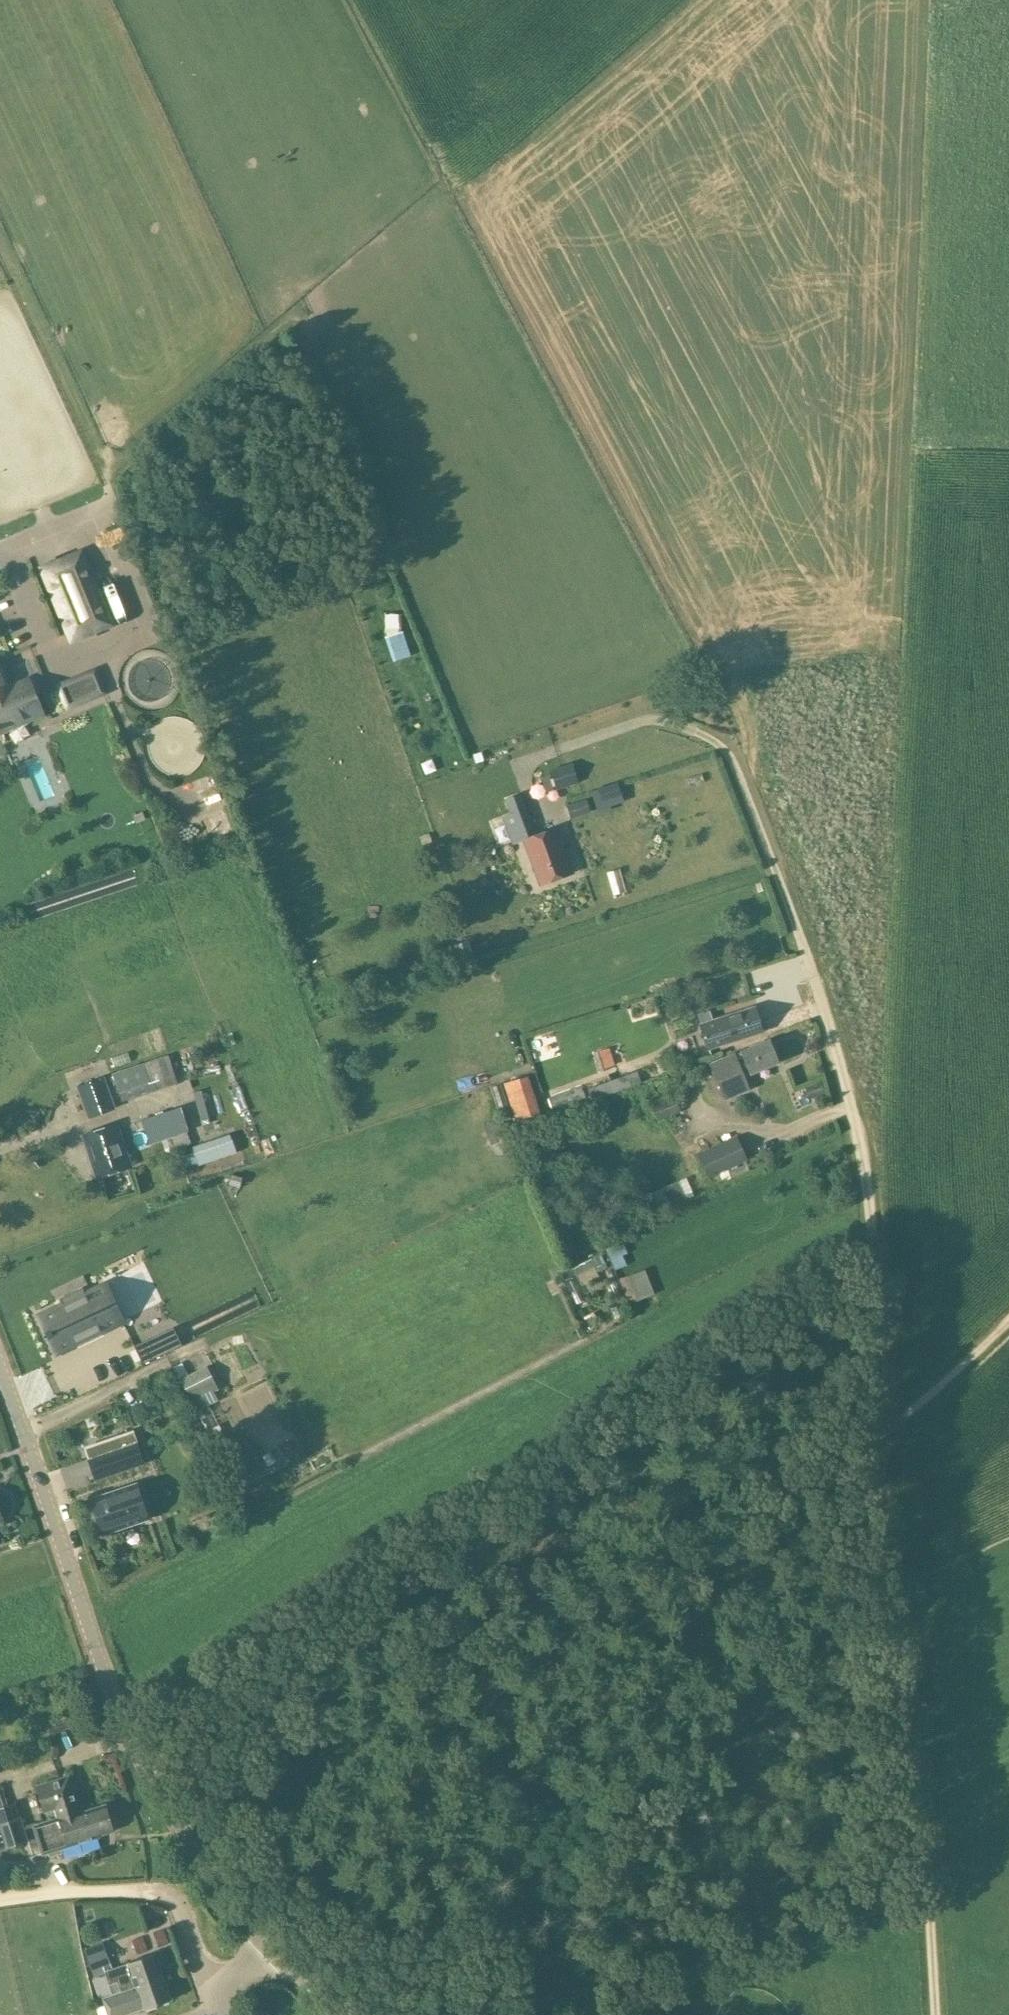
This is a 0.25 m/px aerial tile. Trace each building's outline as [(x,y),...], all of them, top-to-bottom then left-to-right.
[(39,567),(71,645),(116,626),(83,548),(39,567)] [(401,614),(386,614),(386,637),(394,661),(409,656),(401,632),(401,614)] [(163,667),(141,666),(141,674),(134,674),(134,683),(148,684),(147,695),(162,696),(163,667)] [(68,704),(106,688),(98,668),(60,684),(68,704)] [(33,716),(20,684),(8,689),(0,670),(0,729),(33,716)] [(541,773),(547,792),(581,782),(575,763),(541,773)] [(598,810),(626,803),(620,782),(592,790),(598,810)] [(556,831),(538,837),(522,793),(505,799),(510,814),(502,817),(513,846),(526,841),(542,886),(572,876),(556,831)] [(570,816),(590,812),(587,796),(567,800),(570,816)] [(711,981),(702,983),(704,991),(713,990),(711,981)] [(756,1006),(713,1020),(710,1011),(698,1015),(701,1023),(699,1024),(708,1050),(764,1032),(756,1006)] [(769,1040),(742,1051),(736,1053),(736,1052),(709,1063),(725,1101),(751,1090),(745,1076),(751,1073),(751,1075),(779,1063),(769,1040)] [(170,1057),(115,1076),(123,1102),(179,1084),(170,1057)] [(612,1095),(643,1084),(638,1071),(589,1089),(593,1101),(611,1094),(612,1095)] [(528,1075),(504,1083),(518,1126),(538,1120),(536,1115),(541,1114),(528,1075)] [(114,1108),(113,1105),(104,1079),(79,1088),(89,1117),(114,1108)] [(681,1112),(675,1096),(652,1104),(658,1121),(681,1112)] [(189,1125),(184,1107),(155,1115),(161,1138),(162,1138),(166,1153),(167,1153),(169,1158),(178,1156),(176,1149),(191,1145),(186,1126),(189,1125)] [(483,1128),(493,1143),(503,1136),(493,1121),(483,1128)] [(117,1124),(83,1136),(98,1179),(132,1167),(117,1124)] [(749,1160),(737,1136),(698,1154),(709,1178),(749,1160)] [(194,1152),(197,1164),(199,1168),(237,1156),(231,1137),(193,1149),(194,1152)] [(689,1179),(652,1188),(658,1208),(694,1198),(689,1179)] [(645,1270),(630,1276),(639,1298),(654,1292),(645,1270)] [(63,1305),(39,1317),(56,1353),(123,1321),(114,1303),(106,1285),(86,1294),(83,1287),(59,1298),(63,1305)] [(175,1325),(136,1344),(144,1362),(184,1343),(175,1325)] [(189,1375),(182,1362),(173,1367),(196,1411),(208,1405),(204,1397),(220,1390),(208,1366),(189,1375)] [(122,1450),(90,1461),(96,1480),(144,1463),(133,1433),(118,1438),(122,1450)] [(103,1535),(149,1519),(137,1485),(91,1500),(103,1535)] [(0,1809),(0,1835),(5,1849),(28,1842),(33,1858),(50,1853),(51,1857),(62,1854),(61,1849),(81,1843),(81,1842),(115,1831),(107,1808),(82,1816),(70,1776),(36,1786),(45,1813),(56,1809),(59,1820),(25,1831),(17,1803),(0,1809)] [(156,1954),(128,1964),(113,1969),(104,1942),(84,1948),(87,1959),(86,1960),(90,1979),(106,1974),(112,1994),(164,1977),(156,1954)] [(144,2010),(172,2000),(164,1977),(112,1994),(103,1997),(108,2014),(128,2014),(144,2010)]
